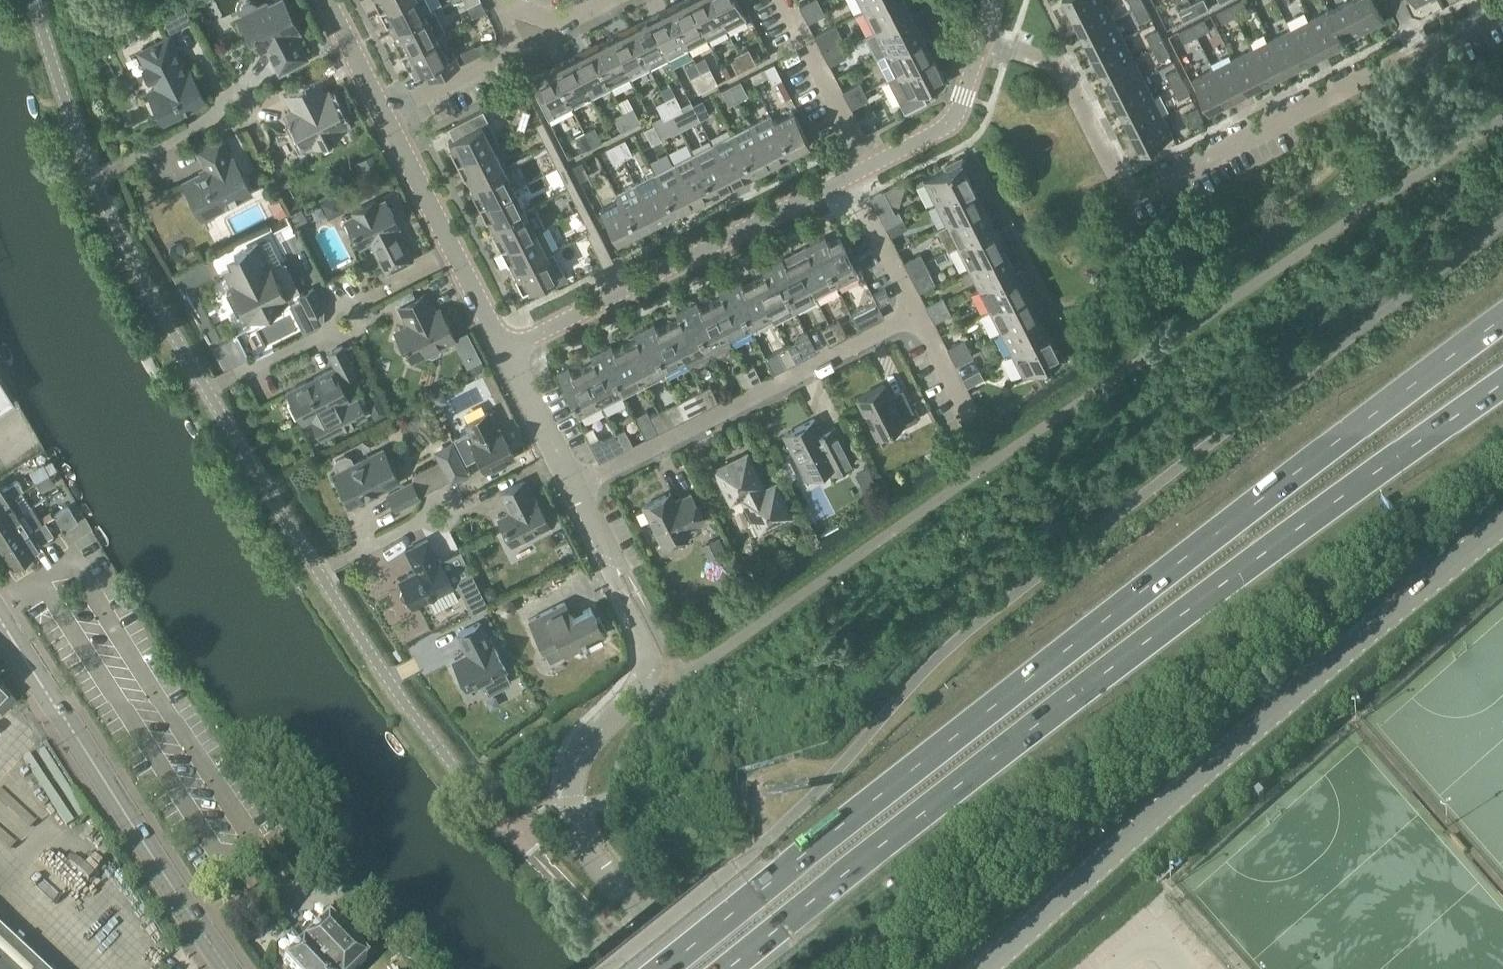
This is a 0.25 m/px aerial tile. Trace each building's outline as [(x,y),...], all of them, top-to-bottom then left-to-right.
[(169,29),(189,18),(180,0),(179,0),(159,10),(169,29)] [(241,13),(238,14),(248,35),(252,33),(260,49),(266,46),(279,72),(307,57),(294,32),(298,30),(283,0),(272,0),(266,3),(265,0),(256,5),(256,3),(255,3),(254,2),(252,1),(250,0),(247,0),(245,1),(243,2),(242,3),(241,4),(241,5),(240,6),(240,7),(240,8),(240,9),(240,10),(240,12),(241,13)] [(396,0),(373,0),(378,9),(396,0)] [(378,9),(385,24),(388,23),(392,29),(425,13),(431,10),(426,0),(396,0),(378,9)] [(466,5),(472,16),(485,10),(480,0),(463,0),(466,5)] [(706,37),(687,0),(683,0),(667,8),(687,47),(706,37)] [(726,27),(722,20),(712,0),(687,0),(706,37),(726,27)] [(722,20),(726,27),(745,18),(736,0),(712,0),(722,20)] [(820,4),(817,0),(808,0),(798,5),(802,13),(820,4)] [(881,0),(858,0),(863,10),(881,0)] [(863,10),(874,31),(910,12),(904,0),(881,0),(863,10)] [(1100,0),(1065,0),(1072,14),(1100,0)] [(1113,18),(1104,0),(1100,0),(1072,14),(1082,33),(1113,18)] [(1196,14),(1209,8),(1206,0),(1197,0),(1190,3),(1196,14)] [(1235,15),(1248,9),(1243,0),(1237,0),(1229,4),(1235,15)] [(1349,0),(1347,0),(1329,9),(1345,40),(1365,30),(1349,0)] [(1365,30),(1384,20),(1374,0),(1349,0),(1365,30)] [(1144,2),(1133,8),(1139,21),(1151,15),(1144,2)] [(1196,14),(1190,3),(1178,9),(1184,20),(1196,14)] [(820,4),(802,13),(807,22),(824,13),(820,4)] [(1235,15),(1229,4),(1217,10),(1223,22),(1235,15)] [(667,57),(687,47),(667,8),(648,18),(664,50),(667,57)] [(425,13),(392,29),(395,36),(392,38),(400,52),(435,34),(436,35),(445,31),(434,9),(431,10),(425,13)] [(1345,40),(1329,9),(1310,19),(1326,50),(1345,40)] [(876,57),(926,31),(915,10),(910,12),(874,31),(865,35),(876,56),(876,57)] [(1190,24),(1196,35),(1209,28),(1204,17),(1190,24)] [(648,67),(667,57),(664,50),(648,18),(629,27),(648,67)] [(1113,18),(1082,33),(1092,53),(1123,37),(1113,18)] [(1326,50),(1310,19),(1290,29),(1306,60),(1326,50)] [(1196,35),(1190,24),(1178,30),(1184,41),(1196,35)] [(824,56),(841,47),(831,26),(813,35),(824,56)] [(629,76),(648,67),(629,27),(609,37),(629,76)] [(1153,47),(1164,41),(1157,28),(1146,34),(1153,47)] [(1306,60),(1290,29),(1271,38),(1287,69),(1306,60)] [(926,31),(876,57),(887,78),(932,55),(937,53),(926,31)] [(435,34),(400,52),(407,67),(410,65),(414,73),(423,68),(428,79),(459,63),(453,52),(446,56),(436,35),(435,34)] [(178,111),(204,98),(189,70),(185,72),(167,36),(146,47),(153,60),(141,66),(148,79),(153,76),(157,86),(147,91),(162,119),(167,117),(168,120),(180,114),(178,111)] [(610,86),(629,76),(609,37),(590,47),(610,86)] [(1102,72),(1133,57),(1123,37),(1092,53),(1102,72)] [(1287,69),(1271,38),(1251,48),(1267,79),(1287,69)] [(1164,41),(1153,47),(1159,59),(1170,54),(1164,41)] [(591,96),(610,86),(590,47),(571,57),(591,96)] [(738,52),(746,67),(755,62),(747,47),(738,52)] [(841,47),(824,56),(829,64),(846,56),(841,47)] [(1267,79),(1251,48),(1232,58),(1248,89),(1267,79)] [(746,67),(738,52),(728,57),(736,72),(746,67)] [(932,55),(887,78),(904,111),(925,100),(919,90),(931,84),(933,87),(948,79),(943,69),(939,70),(932,55)] [(571,106),(591,96),(571,57),(552,66),(568,99),(571,106)] [(1133,57),(1102,72),(1112,92),(1143,76),(1133,57)] [(1248,89),(1232,58),(1213,68),(1228,99),(1248,89)] [(771,82),(781,77),(773,62),(763,67),(771,82)] [(552,66),(532,76),(538,88),(533,90),(547,118),(571,106),(568,99),(552,66)] [(699,71),(707,87),(717,82),(709,66),(699,71)] [(1172,86),(1183,80),(1177,67),(1166,73),(1172,86)] [(1228,99),(1213,68),(1193,78),(1209,109),(1228,99)] [(707,87),(699,71),(690,76),(697,91),(707,87)] [(1122,111),(1153,96),(1143,76),(1112,92),(1122,111)] [(334,139),(337,137),(335,134),(339,132),(337,128),(345,123),(340,113),(343,112),(341,107),(339,103),(336,99),(333,100),(328,89),(323,92),(316,78),(285,93),(293,107),(286,111),(303,145),(312,140),(314,145),(317,143),(319,146),(322,146),(325,145),(329,144),(330,143),(332,142),(333,141),(334,139)] [(730,84),(738,99),(747,94),(740,79),(730,84)] [(1183,80),(1172,86),(1178,98),(1190,92),(1183,80)] [(846,99),(863,90),(859,82),(842,90),(846,99)] [(738,99),(730,84),(720,89),(728,104),(738,99)] [(863,90),(846,99),(850,107),(867,98),(863,90)] [(672,113),(682,108),(674,93),(664,98),(672,113)] [(1153,96),(1122,111),(1132,131),(1163,115),(1153,96)] [(662,118),(672,113),(664,98),(655,103),(661,114),(662,118)] [(709,114),(701,98),(691,103),(699,119),(709,114)] [(622,110),(630,125),(640,121),(632,105),(622,110)] [(1203,119),(1197,107),(1186,112),(1192,125),(1203,119)] [(682,108),(672,113),(680,128),(689,123),(682,108)] [(456,163),(492,145),(491,144),(498,141),(482,109),(447,126),(452,137),(447,139),(451,147),(448,148),(451,153),(456,163)] [(630,125),(622,110),(613,115),(620,130),(630,125)] [(774,120),(773,121),(789,152),(809,143),(793,111),(774,120)] [(661,114),(652,119),(653,122),(661,138),(680,128),(672,113),(662,118),(661,114)] [(770,114),(751,125),(770,162),(789,152),(773,121),(770,114)] [(1163,115),(1132,131),(1141,150),(1173,135),(1163,115)] [(545,145),(552,141),(542,119),(534,123),(545,145)] [(661,138),(653,122),(643,128),(651,143),(661,138)] [(584,130),(592,145),(601,140),(594,125),(584,130)] [(751,125),(731,134),(751,172),(770,162),(751,125)] [(592,145),(584,130),(574,134),(582,150),(592,145)] [(731,134),(712,144),(731,182),(751,172),(731,134)] [(230,157),(228,153),(219,135),(195,147),(206,169),(183,181),(201,215),(249,190),(232,156),(230,157)] [(614,142),(622,157),(632,153),(624,137),(614,142)] [(552,141),(545,145),(556,166),(563,162),(552,141)] [(622,157),(614,142),(605,147),(613,162),(622,157)] [(712,144),(692,153),(712,192),(731,182),(712,144)] [(492,145),(456,163),(463,177),(466,176),(470,183),(502,166),(496,153),(492,145)] [(692,153),(673,163),(693,201),(712,192),(692,153)] [(373,156),(354,164),(359,174),(377,166),(373,156)] [(934,202),(971,184),(963,169),(966,167),(961,156),(946,164),(948,167),(923,180),(934,202)] [(571,164),(578,180),(588,174),(581,159),(571,164)] [(567,187),(574,184),(563,162),(556,166),(567,187)] [(673,163),(654,173),(673,211),(693,201),(673,163)] [(502,166),(470,183),(473,190),(470,191),(477,206),(513,187),(502,166)] [(654,173),(635,182),(654,221),(673,211),(654,173)] [(635,182),(615,192),(635,230),(654,221),(635,182)] [(578,209),(585,205),(574,184),(567,187),(578,209)] [(945,223),(982,205),(971,184),(934,202),(945,223)] [(491,226),(524,209),(513,187),(477,206),(485,220),(488,219),(491,226)] [(885,227),(902,218),(898,210),(894,212),(884,192),(871,199),(885,227)] [(337,194),(320,203),(328,219),(346,210),(337,194)] [(278,198),(269,203),(277,218),(286,213),(278,198)] [(386,271),(411,258),(395,227),(398,225),(384,198),(375,203),(373,199),(352,210),(354,214),(345,218),(358,245),(370,239),(386,271)] [(635,231),(619,198),(599,208),(615,240),(635,231)] [(524,209),(491,226),(494,233),(492,234),(499,249),(541,227),(544,226),(533,204),(524,209)] [(585,205),(578,209),(588,230),(596,226),(585,205)] [(945,223),(936,228),(948,249),(956,245),(992,226),(982,205),(945,223)] [(302,208),(291,214),(296,225),(307,220),(302,208)] [(902,218),(885,227),(889,235),(907,227),(902,218)] [(596,226),(588,230),(585,232),(602,265),(613,260),(596,226)] [(967,267),(1004,248),(992,226),(956,245),(967,267)] [(513,268),(552,249),(541,227),(499,249),(507,263),(509,262),(513,268)] [(814,241),(836,284),(858,273),(839,236),(827,242),(824,236),(814,241)] [(795,258),(814,295),(836,284),(814,241),(804,246),(806,252),(795,258)] [(278,302),(278,300),(284,298),(281,291),(295,284),(284,261),(269,268),(256,242),(233,254),(237,263),(225,269),(233,285),(232,287),(232,289),(231,290),(231,292),(231,294),(231,295),(231,297),(231,298),(232,300),(233,301),(233,303),(234,304),(237,306),(238,307),(239,308),(241,309),(244,310),(245,310),(248,316),(254,313),(255,314),(257,314),(260,315),(262,315),(263,315),(266,314),(269,313),(271,312),(272,312),(273,310),(275,309),(275,308),(276,307),(277,305),(278,304),(278,302)] [(1004,248),(967,267),(978,288),(1015,270),(1004,248)] [(552,249),(513,268),(516,275),(513,277),(521,292),(552,276),(556,284),(567,278),(552,249)] [(907,270),(924,261),(920,253),(903,261),(907,270)] [(814,295),(795,258),(784,263),(781,258),(771,263),(793,306),(814,295)] [(924,261),(907,270),(911,278),(928,269),(924,261)] [(753,279),(771,317),(793,306),(771,263),(761,268),(764,274),(753,279)] [(989,310),(1031,289),(1020,267),(1015,270),(978,288),(989,310)] [(728,284),(750,328),(771,317),(753,279),(741,285),(739,279),(728,284)] [(750,328),(728,284),(718,290),(721,295),(710,301),(729,339),(750,328)] [(308,313),(322,306),(312,287),(298,294),(308,313)] [(890,298),(884,287),(874,293),(879,303),(890,298)] [(1000,331),(1036,313),(1042,310),(1031,289),(989,310),(1000,331)] [(451,338),(453,337),(439,308),(433,311),(423,292),(399,304),(408,323),(394,330),(402,346),(404,345),(410,358),(426,350),(427,354),(431,355),(438,352),(439,348),(438,344),(451,338)] [(929,313),(946,304),(942,296),(925,305),(929,313)] [(875,300),(866,305),(850,313),(858,329),(883,316),(875,300)] [(729,339),(710,301),(699,307),(696,301),(685,306),(707,349),(709,348),(710,349),(712,352),(716,353),(719,354),(723,353),(726,351),(727,348),(728,344),(727,341),(727,340),(729,339)] [(946,304),(929,313),(933,321),(950,313),(946,304)] [(707,349),(685,306),(675,311),(678,317),(667,323),(686,360),(688,359),(688,360),(689,360),(691,363),(694,364),(698,365),(701,364),(704,362),(706,358),(706,355),(705,351),(706,351),(705,350),(707,349)] [(1036,313),(1000,331),(1011,352),(1047,334),(1036,313)] [(829,324),(837,340),(846,335),(838,319),(829,324)] [(686,360),(667,323),(656,328),(653,322),(643,328),(665,371),(686,360)] [(837,340),(829,324),(820,328),(828,344),(837,340)] [(665,371),(643,328),(632,333),(635,339),(624,344),(643,382),(665,371)] [(453,337),(451,338),(465,366),(480,358),(466,330),(453,337)] [(786,345),(794,361),(816,351),(807,334),(786,345)] [(1047,334),(1011,352),(1022,375),(1047,362),(1048,366),(1063,358),(1058,347),(1055,349),(1047,334)] [(951,356),(968,347),(964,339),(946,347),(951,356)] [(335,365),(286,390),(289,396),(287,401),(293,414),(298,415),(302,421),(309,417),(320,439),(367,415),(357,396),(349,400),(338,379),(355,370),(341,344),(327,351),(335,365)] [(643,382),(624,344),(613,350),(610,344),(600,349),(622,393),(643,382)] [(794,361),(786,345),(777,350),(785,366),(794,361)] [(968,347),(951,356),(955,364),(972,356),(968,347)] [(622,393),(600,349),(589,355),(592,360),(581,366),(600,404),(622,393)] [(743,367),(751,383),(760,379),(752,362),(743,367)] [(600,404),(581,366),(570,371),(567,366),(556,371),(578,415),(600,404)] [(751,383),(743,367),(734,371),(742,388),(751,383)] [(979,369),(962,377),(966,386),(983,377),(979,369)] [(12,398),(0,379),(0,406),(12,398)] [(904,425),(917,418),(905,393),(892,400),(883,383),(857,396),(876,434),(902,421),(904,425)] [(700,389),(709,405),(717,400),(709,384),(700,389)] [(709,405),(700,389),(691,393),(700,409),(709,405)] [(658,410),(666,426),(675,422),(666,406),(658,410)] [(666,426),(658,410),(649,415),(647,411),(634,417),(644,437),(666,426)] [(485,470),(513,455),(499,427),(495,428),(486,411),(465,421),(468,428),(452,437),(465,462),(477,455),(485,470)] [(814,418),(784,433),(806,477),(832,464),(835,469),(852,461),(836,431),(826,436),(822,435),(814,418)] [(615,432),(623,448),(632,444),(624,427),(615,432)] [(623,448),(615,432),(603,438),(597,435),(588,440),(598,461),(623,448)] [(450,479),(464,472),(450,443),(440,448),(438,455),(450,479)] [(333,464),(337,471),(333,473),(335,477),(333,479),(337,486),(339,486),(342,492),(341,494),(344,500),(347,501),(349,504),(398,479),(382,448),(353,463),(349,456),(345,454),(335,460),(333,464)] [(758,531),(791,515),(774,483),(764,488),(746,453),(714,469),(730,501),(740,496),(758,531)] [(790,459),(781,464),(789,480),(798,475),(790,459)] [(436,460),(418,470),(429,491),(447,481),(436,460)] [(43,463),(29,471),(34,480),(48,472),(43,463)] [(48,472),(34,480),(39,489),(53,481),(48,472)] [(885,475),(878,478),(883,489),(890,485),(885,475)] [(21,489),(22,488),(16,478),(2,487),(0,485),(0,503),(21,489)] [(527,534),(548,524),(535,498),(533,499),(523,479),(500,491),(510,511),(498,517),(511,543),(512,542),(515,543),(518,543),(525,539),(526,537),(527,534)] [(395,507),(418,495),(411,481),(387,493),(395,507)] [(31,504),(21,489),(0,503),(0,524),(31,504)] [(687,526),(703,518),(690,492),(670,502),(665,493),(642,505),(654,529),(653,530),(658,540),(660,540),(662,545),(689,531),(687,526)] [(0,524),(0,544),(1,545),(41,520),(35,510),(31,504),(18,513),(0,524)] [(67,504),(53,512),(63,529),(76,520),(67,504)] [(41,520),(1,545),(6,553),(11,562),(25,553),(38,545),(34,537),(48,528),(42,519),(41,520)] [(719,535),(701,543),(707,557),(725,548),(719,535)] [(424,565),(398,578),(402,587),(401,588),(399,592),(401,596),(405,598),(408,597),(412,605),(452,584),(453,586),(455,585),(469,613),(486,604),(470,572),(451,582),(439,558),(437,559),(426,538),(404,549),(412,564),(421,559),(424,565)] [(490,586),(481,590),(487,600),(498,595),(495,588),(490,586)] [(501,601),(499,606),(502,611),(507,613),(512,611),(514,605),(511,600),(506,598),(501,601)] [(586,641),(606,631),(599,616),(595,618),(590,606),(571,616),(563,601),(528,619),(542,645),(557,637),(564,652),(582,643),(583,644),(586,642),(586,641)] [(467,652),(452,660),(466,687),(480,680),(487,693),(509,682),(502,669),(505,667),(491,640),(489,641),(478,621),(457,632),(467,652)] [(2,708),(15,695),(4,684),(5,683),(0,679),(0,706),(2,708)] [(278,953),(277,957),(283,963),(283,964),(288,968),(357,968),(365,961),(327,920),(300,947),(290,937),(278,949),(278,953)] [(0,936),(0,968),(36,968),(0,936)]
